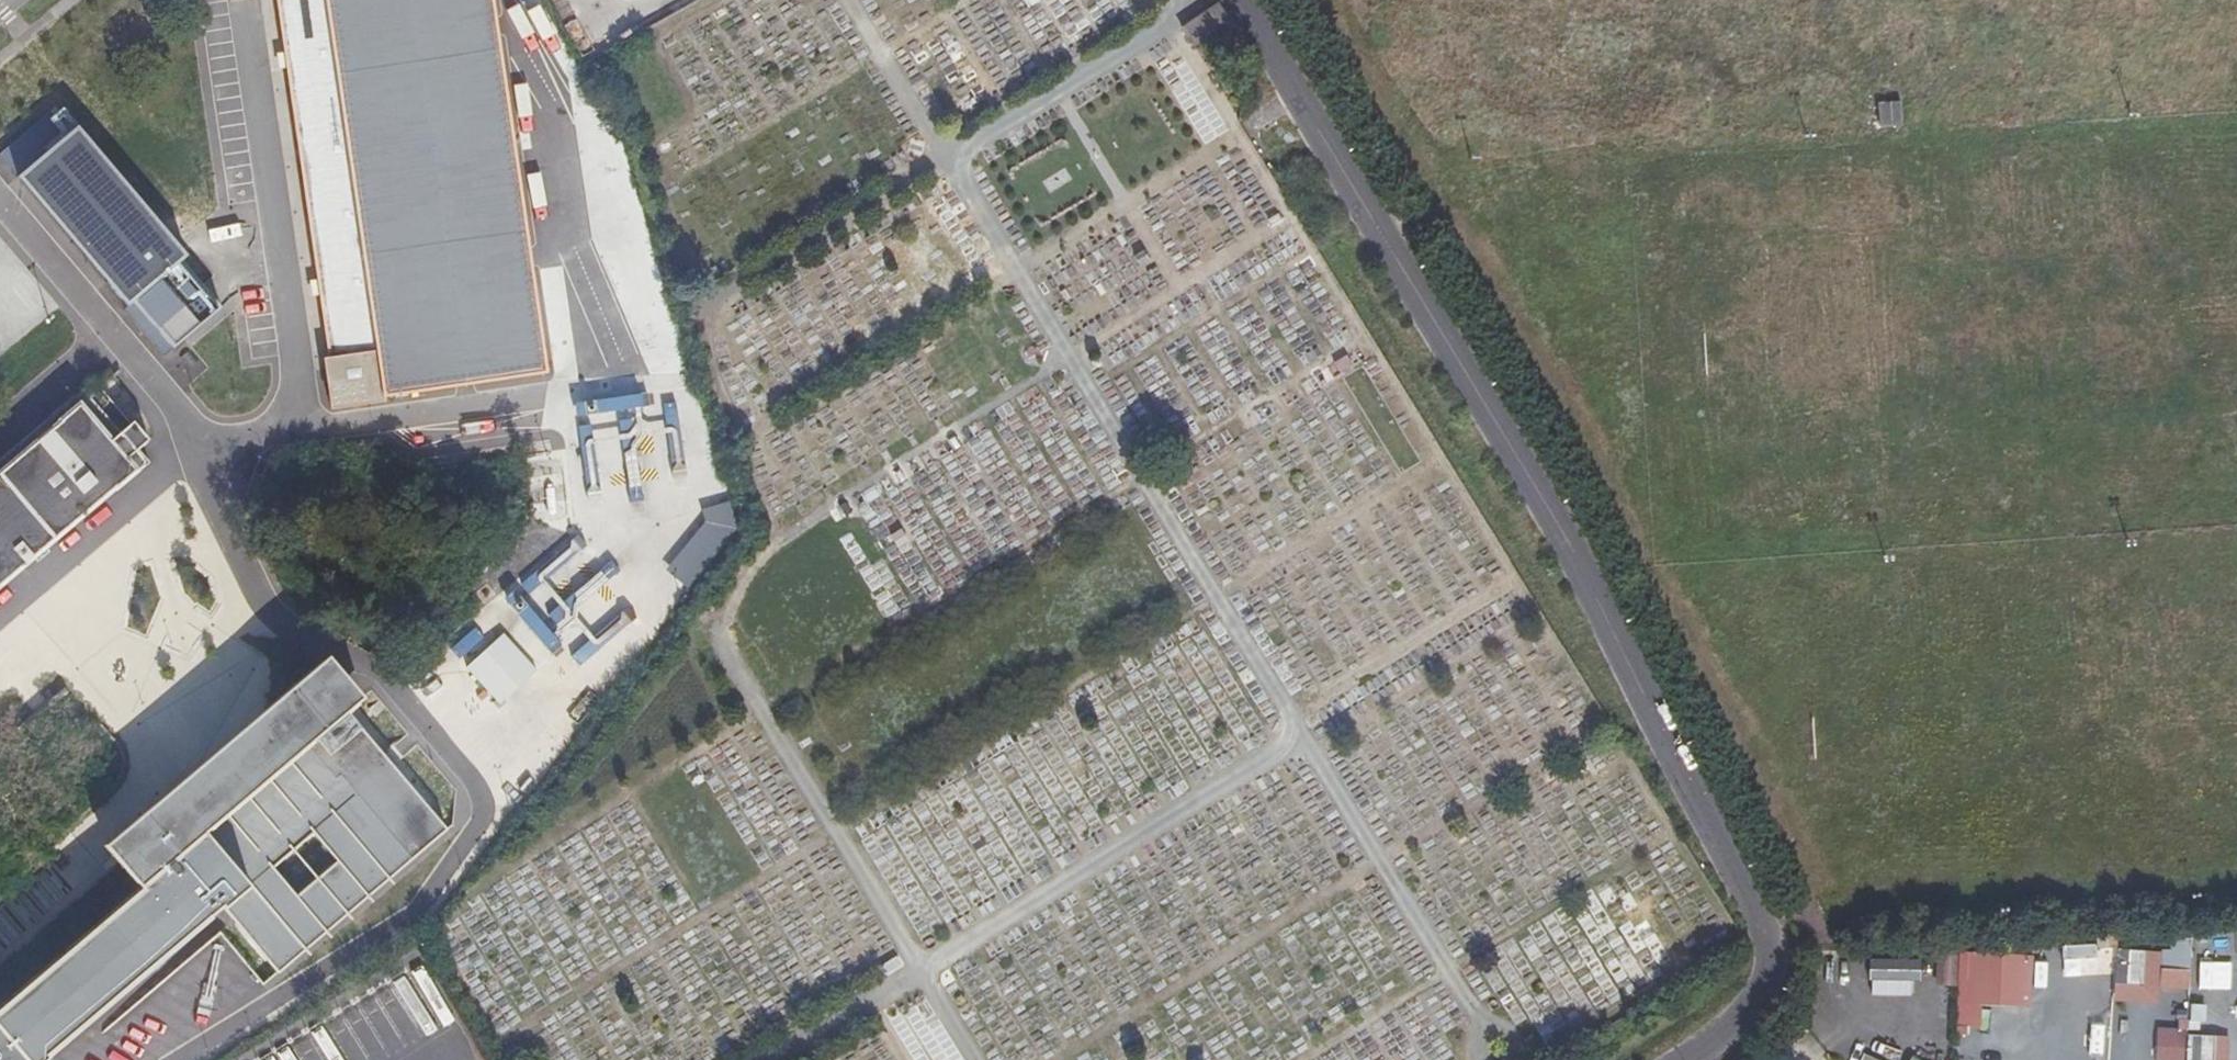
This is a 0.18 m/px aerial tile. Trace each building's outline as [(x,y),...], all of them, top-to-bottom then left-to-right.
[(331,354),(385,350),(389,386),(550,363),(496,0),(281,0),(331,354)] [(1195,49),(1231,24),(1219,7),(1183,32),(1195,49)] [(1899,101),(1874,102),(1875,127),(1900,126),(1899,101)] [(176,346),(217,307),(167,247),(81,145),(79,143),(22,184),(125,308),(135,299),(176,346)] [(61,311),(12,249),(0,246),(0,359),(61,311)] [(0,464),(0,598),(153,465),(86,389),(0,464)] [(142,506),(123,526),(148,550),(167,530),(142,506)] [(12,644),(42,631),(30,604),(0,616),(12,644)] [(360,701),(328,663),(112,849),(146,890),(0,1009),(0,1059),(46,1059),(233,903),(282,961),(446,826),(344,714),(360,701)] [(2227,1036),(2200,1035),(2201,1006),(2187,1005),(2189,940),(2160,939),(2159,951),(2112,949),(2110,1000),(2174,1002),(2173,1029),(2153,1028),(2152,1059),(2226,1059),(2227,1036)] [(2095,975),(2094,945),(2058,947),(2059,977),(2095,975)] [(1955,1026),(1979,1026),(1979,1007),(2029,1008),(2030,952),(1957,950),(1955,1026)] [(1934,987),(1955,987),(1954,955),(1934,955),(1934,987)]
